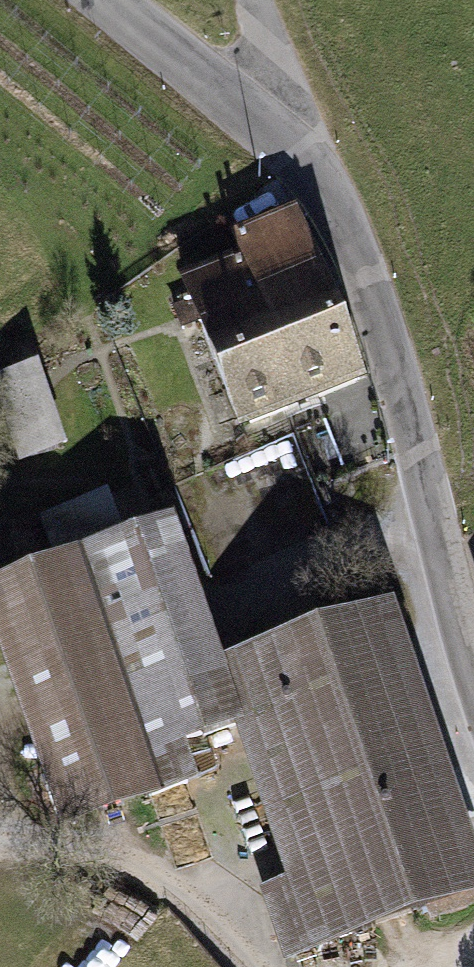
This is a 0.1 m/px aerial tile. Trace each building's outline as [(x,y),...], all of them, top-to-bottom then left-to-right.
[(240,255),(180,280),(243,439),(372,384),(299,207),(232,235),(240,255)] [(40,363),(0,376),(0,407),(21,464),(68,448),(40,363)] [(0,583),(0,641),(67,834),(203,788),(191,752),(238,736),(287,883),(269,892),(287,965),(473,906),(473,825),(401,608),(228,664),(178,522),(0,583)]
